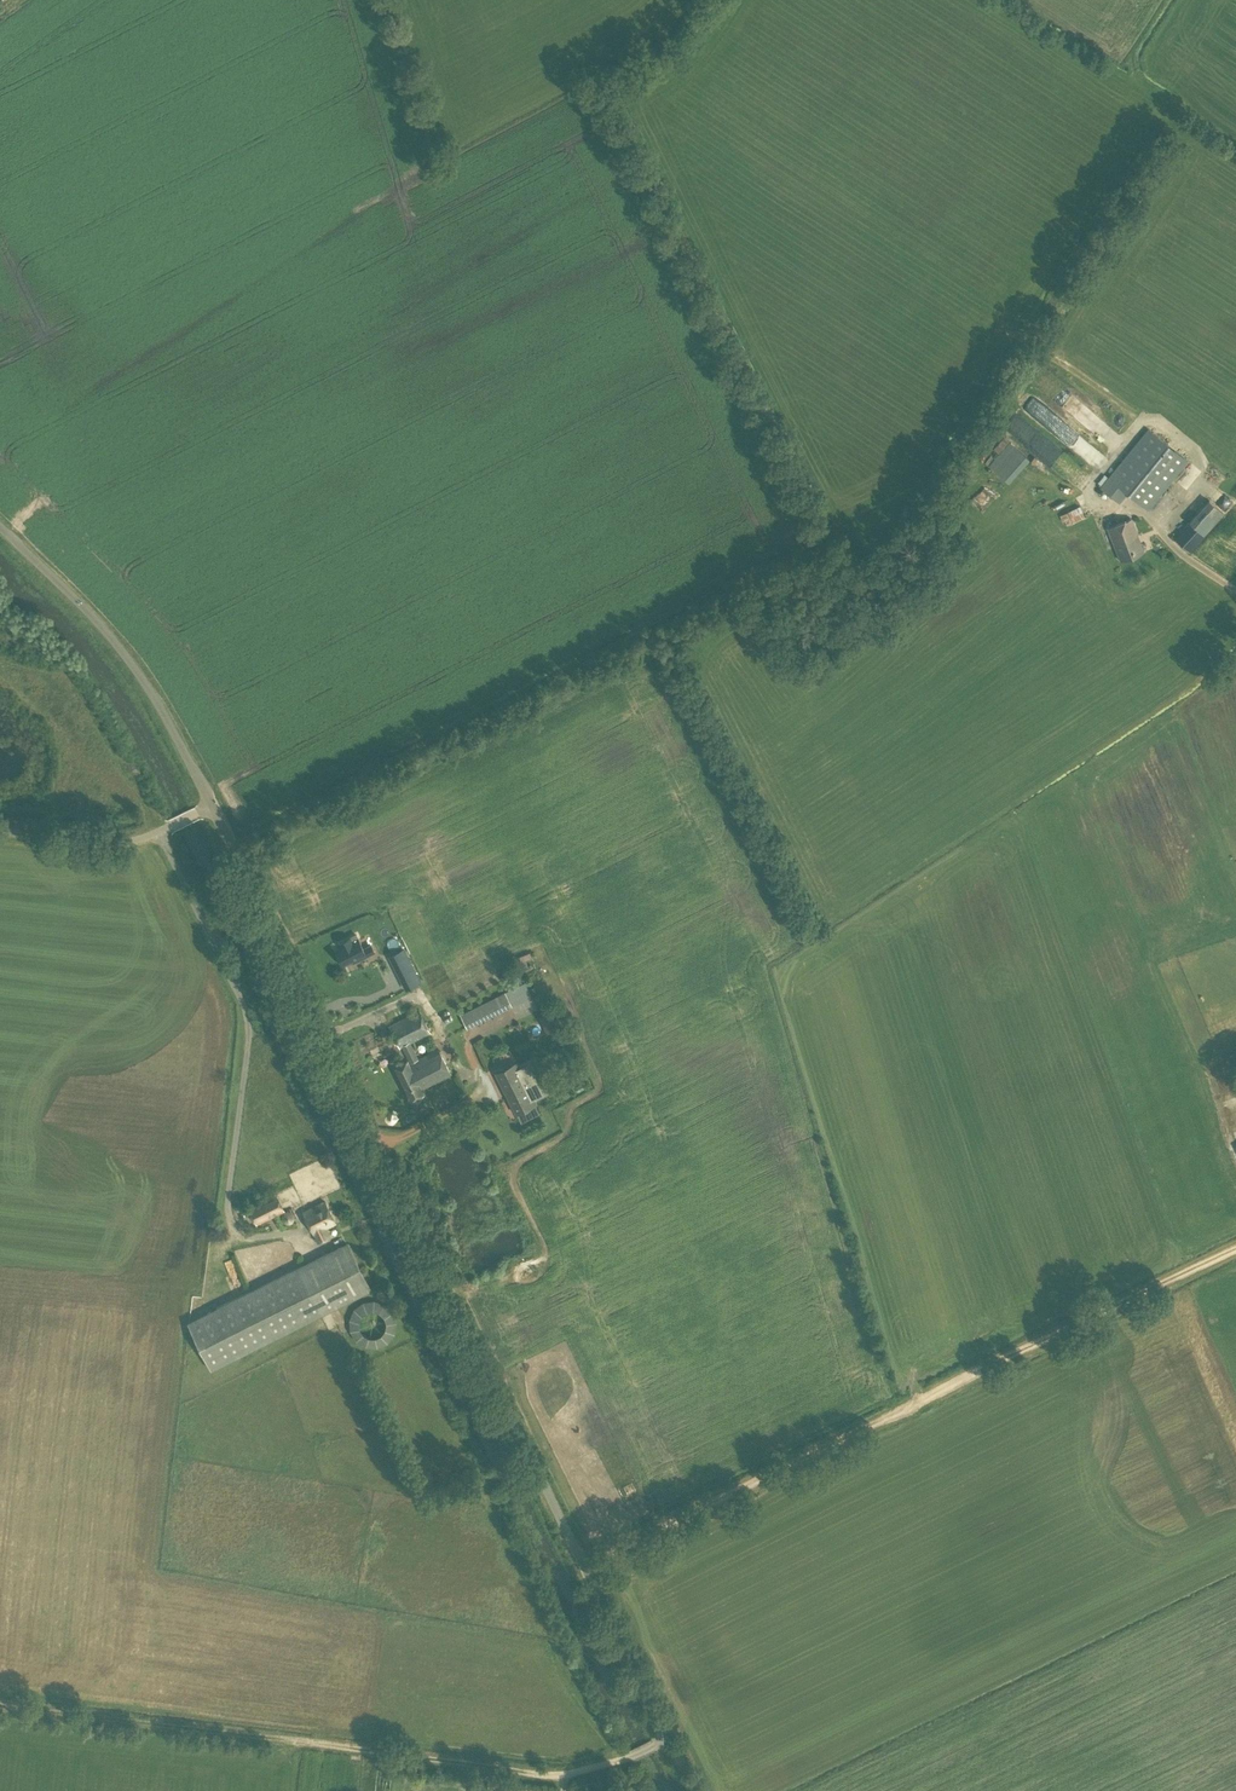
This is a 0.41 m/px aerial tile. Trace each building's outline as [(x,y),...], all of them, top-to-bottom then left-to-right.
[(1148,509),(1174,477),(1188,460),(1149,429),(1135,445),(1101,487),(1119,502),(1128,492),(1148,509)] [(1008,482),(1029,459),(1005,438),(986,461),(1008,482)] [(1042,500),(1053,508),(1060,499),(1049,491),(1042,500)] [(979,501),(987,511),(997,503),(989,493),(979,501)] [(1189,551),(1218,520),(1224,513),(1209,499),(1203,506),(1174,537),(1189,551)] [(1071,523),(1085,516),(1080,505),(1066,512),(1069,518),(1065,521),(1067,524),(1071,522),(1071,523)] [(1121,560),(1143,551),(1137,535),(1138,535),(1131,518),(1107,527),(1114,544),(1115,544),(1121,560)] [(343,946),(336,950),(343,964),(356,957),(357,959),(374,951),(371,944),(364,948),(359,938),(357,934),(341,942),(343,946)] [(515,941),(520,961),(534,958),(529,938),(515,941)] [(408,954),(392,962),(398,975),(414,967),(408,954)] [(460,1014),(467,1028),(512,1005),(505,991),(460,1014)] [(552,1008),(538,1015),(546,1032),(560,1025),(552,1008)] [(418,1058),(410,1041),(430,1031),(419,1010),(389,1025),(400,1047),(401,1046),(408,1059),(395,1066),(411,1098),(424,1091),(422,1088),(451,1073),(438,1048),(418,1058)] [(451,1040),(442,1042),(447,1060),(455,1058),(451,1040)] [(535,1078),(536,1077),(528,1061),(516,1068),(514,1063),(516,1062),(503,1068),(496,1072),(498,1071),(503,1082),(508,1091),(535,1078)] [(544,1093),(536,1077),(535,1078),(508,1091),(518,1111),(516,1112),(516,1113),(536,1103),(536,1102),(534,1103),(532,1099),(544,1093)] [(257,1223),(279,1212),(284,1210),(277,1194),(272,1197),(250,1207),(257,1223)] [(330,1236),(325,1227),(336,1222),(325,1200),(303,1211),(314,1233),(319,1230),(324,1239),(330,1236)] [(211,1368),(370,1289),(346,1242),(188,1321),(211,1368)]
